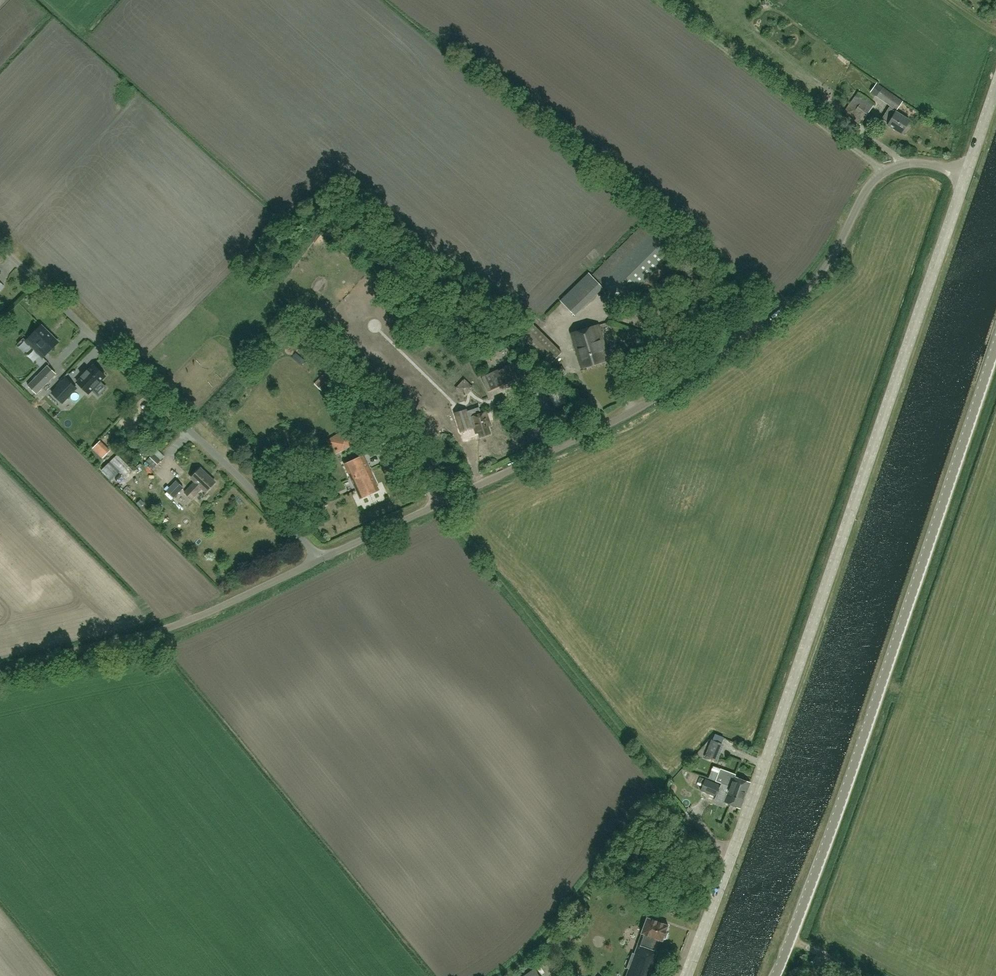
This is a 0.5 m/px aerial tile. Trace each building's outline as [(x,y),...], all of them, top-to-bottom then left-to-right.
[(896,110),(903,100),(883,86),(876,96),(896,110)] [(860,123),(874,103),(858,91),(844,111),(860,123)] [(901,133),(909,120),(895,111),(893,115),(886,111),(882,118),(888,122),(887,124),(901,133)] [(622,303),(673,253),(651,231),(650,232),(642,224),(593,273),(622,303)] [(574,288),(562,298),(575,311),(594,294),(589,288),(581,296),(574,288)] [(562,352),(533,324),(519,338),(548,367),(562,352)] [(31,335),(31,336),(26,340),(42,357),(47,352),(58,341),(42,325),(41,325),(43,327),(32,336),(31,335)] [(582,369),(596,364),(611,359),(600,325),(571,333),(582,369)] [(519,360),(483,376),(491,395),(528,378),(519,360)] [(47,365),(42,370),(28,384),(36,393),(56,374),(47,365)] [(96,367),(94,365),(88,371),(87,370),(81,376),(82,377),(77,382),(89,393),(105,376),(103,374),(104,372),(97,366),(96,367)] [(558,375),(565,371),(562,365),(555,370),(558,375)] [(313,384),(322,392),(335,377),(327,370),(313,384)] [(62,403),(76,388),(66,378),(52,393),(62,403)] [(487,425),(490,424),(486,411),(471,416),(476,433),(479,432),(480,436),(489,433),(487,425)] [(335,453),(356,441),(348,427),(327,439),(335,453)] [(154,453),(147,461),(154,468),(161,461),(154,453)] [(360,497),(379,488),(363,454),(344,463),(360,497)] [(206,491),(215,482),(201,467),(191,477),(195,480),(186,489),(194,496),(202,488),(206,491)] [(184,487),(177,480),(167,490),(174,497),(184,487)] [(715,761),(722,744),(712,740),(705,756),(715,761)] [(747,792),(751,782),(735,776),(736,773),(721,767),(716,780),(722,782),(730,786),(730,785),(747,792)] [(700,790),(716,797),(721,785),(705,779),(700,790)] [(741,807),(747,792),(730,785),(730,786),(725,801),(741,807)] [(676,841),(682,836),(678,830),(671,836),(676,841)] [(655,945),(657,939),(662,940),(661,940),(662,941),(662,940),(663,940),(664,937),(666,938),(667,933),(665,933),(668,926),(668,925),(667,924),(667,925),(648,918),(648,917),(647,917),(646,918),(647,918),(642,932),(641,932),(641,933),(642,933),(635,953),(632,952),(627,967),(629,968),(626,975),(648,975),(657,951),(653,950),(655,945)]
